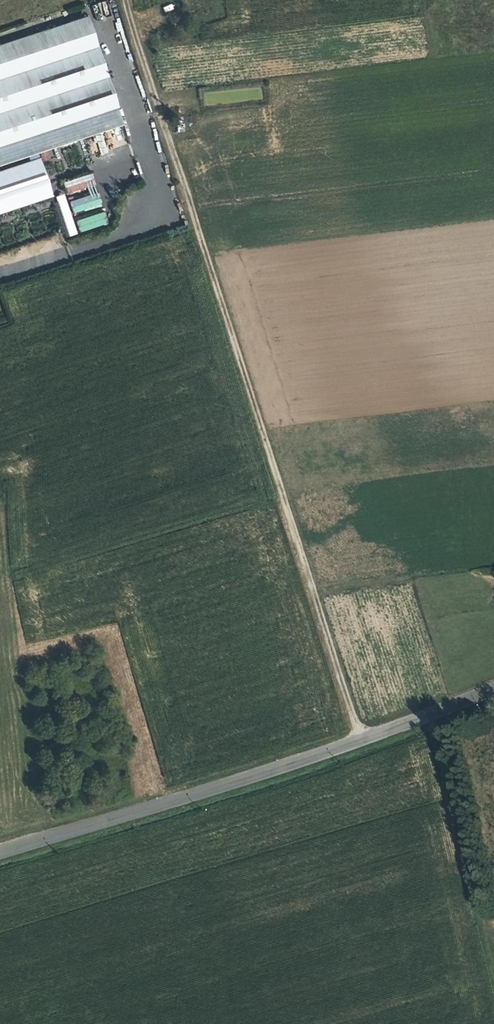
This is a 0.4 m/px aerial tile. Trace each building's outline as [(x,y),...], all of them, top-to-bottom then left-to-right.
[(49,27),(59,57),(97,45),(87,14),(49,27)] [(49,27),(0,43),(0,145),(117,106),(97,45),(59,57),(49,27)] [(0,145),(0,163),(122,122),(117,106),(0,145)] [(41,162),(0,175),(0,218),(54,200),(41,162)]
